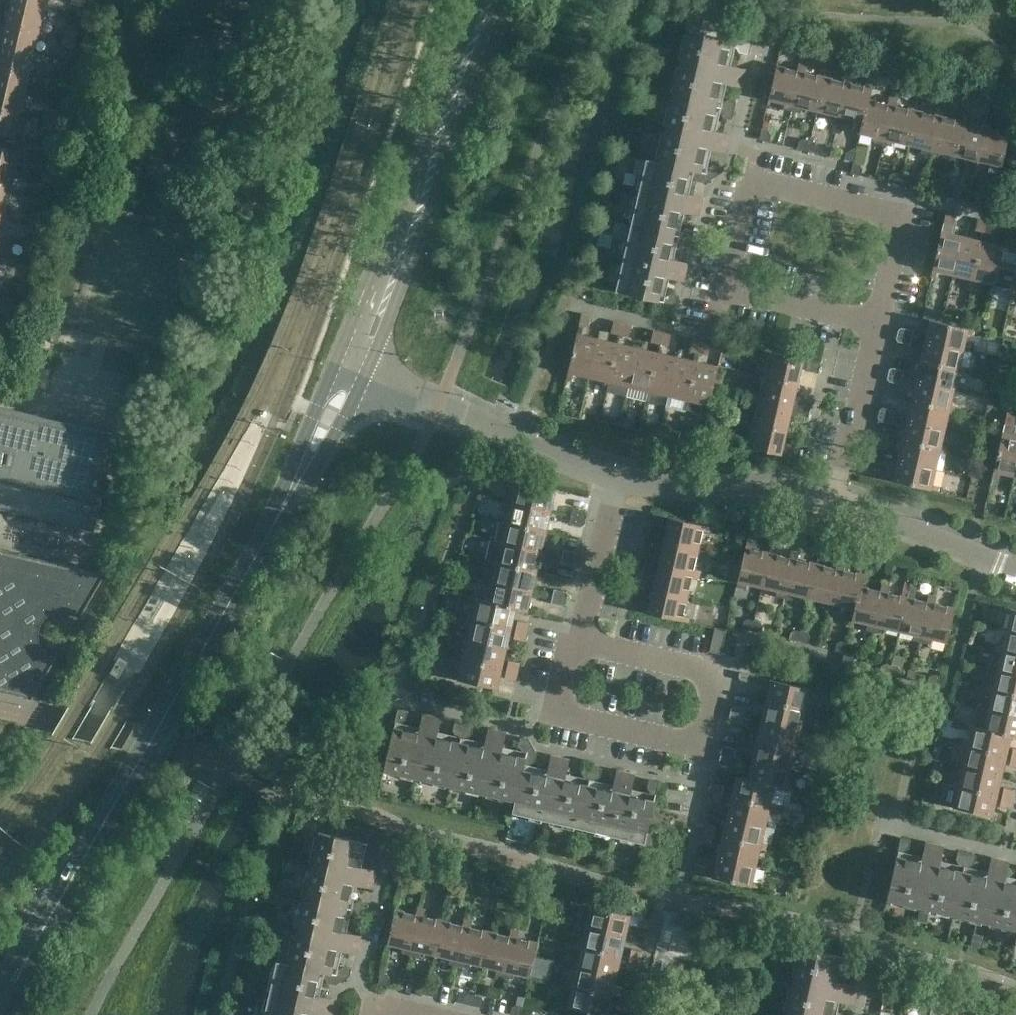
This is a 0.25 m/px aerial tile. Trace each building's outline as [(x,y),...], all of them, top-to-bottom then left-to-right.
[(47,0),(11,0),(11,2),(44,10),(47,0)] [(40,31),(44,10),(11,2),(6,23),(40,31)] [(752,37),(748,30),(704,20),(701,33),(689,30),(673,96),(716,106),(734,110),(737,101),(728,99),(723,102),(727,83),(741,87),(745,69),(731,65),(736,46),(739,52),(747,54),(752,37)] [(35,52),(40,31),(6,23),(1,44),(35,52)] [(66,27),(64,36),(76,39),(78,30),(66,27)] [(74,48),(76,39),(64,36),(62,45),(74,48)] [(35,52),(1,44),(0,49),(0,66),(30,73),(35,52)] [(792,111),(803,65),(799,64),(797,70),(777,65),(769,99),(785,103),(789,110),(792,111)] [(817,110),(825,76),(805,72),(807,65),(803,65),(792,111),(796,112),(804,107),(817,110)] [(30,73),(0,66),(0,88),(25,94),(30,73)] [(66,81),(69,72),(56,70),(54,78),(66,81)] [(839,121),(849,75),(845,74),(844,81),(825,76),(817,110),(831,113),(836,121),(839,121)] [(853,76),(849,75),(839,121),(841,122),(850,118),(862,120),(867,99),(870,99),(872,87),(852,83),(853,76)] [(64,90),(66,81),(54,78),(52,87),(64,90)] [(25,94),(0,88),(0,110),(20,115),(25,94)] [(734,110),(716,106),(673,96),(658,161),(658,162),(689,169),(701,172),(717,175),(720,173),(721,166),(713,164),(707,168),(712,149),(726,152),(730,134),(717,131),(721,111),(724,117),(732,119),(734,110)] [(883,144),(894,98),(889,97),(888,103),(870,99),(867,99),(862,120),(859,132),(875,136),(874,142),(883,144)] [(908,143),(915,110),(896,105),(897,99),(894,98),(883,144),(892,146),(893,140),(908,143)] [(929,155),(940,109),(936,108),(935,114),(915,110),(908,143),(922,147),(920,153),(929,155)] [(954,154),(962,121),(942,116),(944,110),(940,109),(929,155),(938,157),(940,151),(954,154)] [(20,115),(0,110),(0,133),(15,137),(20,115)] [(46,112),(44,119),(44,120),(57,123),(59,115),(46,112)] [(976,166),(987,120),(983,119),(981,125),(962,121),(954,154),(968,158),(967,164),(976,166)] [(55,132),(57,123),(44,120),(42,129),(55,132)] [(991,121),(987,120),(976,166),(985,168),(987,162),(1002,165),(1010,132),(989,127),(991,121)] [(769,130),(762,129),(759,139),(769,141),(771,134),(769,130)] [(807,150),(810,140),(803,138),(799,140),(797,148),(807,150)] [(816,141),(810,140),(807,150),(817,152),(819,145),(816,141)] [(20,150),(0,145),(0,168),(15,172),(20,150)] [(847,152),(845,158),(845,159),(854,161),(857,151),(850,149),(847,152)] [(701,172),(689,169),(658,162),(658,161),(646,158),(630,224),(673,234),(679,236),(692,239),(694,229),(686,228),(680,232),(684,212),(699,215),(703,197),(689,194),(693,175),(697,181),(705,183),(717,175),(701,172)] [(851,173),(861,175),(862,168),(860,164),(853,163),(851,173)] [(15,172),(0,168),(0,191),(10,193),(15,172)] [(42,170),(40,178),(43,178),(51,180),(52,180),(54,172),(42,170)] [(898,184),(900,173),(893,172),(890,174),(888,181),(898,184)] [(907,175),(900,173),(898,184),(908,186),(909,178),(907,175)] [(945,195),(947,184),(940,183),(937,185),(935,192),(945,195)] [(954,186),(947,184),(945,195),(954,197),(956,190),(954,186)] [(10,193),(0,191),(0,213),(5,214),(10,193)] [(983,203),(993,206),(995,195),(988,194),(984,196),(983,203)] [(954,225),(956,214),(946,211),(944,222),(954,225)] [(984,232),(987,221),(978,219),(975,230),(984,232)] [(996,223),(987,221),(984,232),(993,234),(996,223)] [(679,236),(673,234),(630,224),(615,290),(676,305),(679,295),(671,293),(665,296),(669,277),(683,281),(687,263),(673,259),(678,240),(682,246),(690,248),(692,239),(679,236)] [(953,274),(962,236),(942,231),(931,276),(936,277),(937,271),(953,274)] [(972,285),(982,240),(962,236),(953,274),(970,278),(968,284),(972,285)] [(993,284),(1002,245),(982,240),(972,285),(975,286),(977,280),(993,284)] [(1015,278),(1015,248),(1002,245),(993,284),(1010,287),(1008,294),(1012,294),(1015,278)] [(588,327),(591,316),(582,314),(579,325),(588,327)] [(974,330),(931,320),(930,319),(930,320),(925,340),(963,349),(967,332),(973,334),(974,330)] [(620,334),(623,323),(614,321),(611,332),(620,334)] [(629,336),(631,325),(623,323),(620,334),(629,336)] [(901,327),(898,329),(897,333),(912,337),(913,330),(901,327)] [(660,343),(662,332),(653,330),(651,341),(660,343)] [(671,334),(662,332),(660,343),(669,345),(671,334)] [(589,377),(598,338),(577,333),(567,378),(571,379),(573,373),(589,377)] [(910,344),(912,337),(897,333),(896,338),(898,341),(910,344)] [(608,387),(618,343),(598,338),(589,377),(605,380),(604,386),(608,387)] [(700,352),(702,341),(693,339),(691,350),(700,352)] [(959,365),(963,349),(925,340),(920,360),(965,370),(966,367),(959,365)] [(708,354),(711,344),(702,341),(700,352),(708,354)] [(627,395),(629,386),(638,347),(618,343),(608,387),(607,390),(627,395)] [(647,397),(658,352),(638,347),(629,386),(645,390),(644,396),(647,397)] [(821,363),(820,363),(763,349),(762,354),(769,356),(764,374),(798,382),(801,369),(819,373),(821,363)] [(669,395),(677,356),(658,352),(647,397),(651,397),(652,391),(669,395)] [(687,406),(698,361),(677,356),(669,395),(685,399),(684,405),(687,406)] [(964,374),(965,370),(920,360),(916,380),(954,389),(958,372),(964,374)] [(719,366),(698,361),(687,406),(691,406),(692,400),(710,404),(719,366)] [(892,367),(889,368),(888,373),(902,376),(904,370),(892,367)] [(901,384),(902,376),(888,373),(887,378),(889,381),(901,384)] [(752,397),(810,411),(812,402),(794,398),(798,382),(764,374),(760,395),(753,393),(752,397)] [(950,405),(954,389),(916,380),(911,400),(956,410),(957,406),(950,405)] [(808,420),(810,411),(752,397),(751,401),(758,403),(753,423),(786,430),(790,415),(808,420)] [(955,414),(956,410),(911,400),(906,420),(945,429),(949,412),(955,414)] [(95,529),(115,442),(110,441),(113,432),(0,406),(0,507),(95,529)] [(883,407),(880,408),(879,413),(893,416),(895,410),(883,407)] [(1007,412),(1005,423),(1014,425),(1015,416),(1015,414),(1007,412)] [(892,424),(893,416),(879,413),(878,418),(880,421),(892,424)] [(941,445),(945,429),(906,420),(902,440),(947,451),(947,446),(941,445)] [(783,444),(786,430),(753,423),(749,442),(742,440),(741,445),(798,458),(801,448),(783,444)] [(1015,466),(1015,435),(1013,434),(1015,426),(1014,425),(1005,423),(1003,432),(992,476),(996,478),(998,471),(1014,475),(1015,466)] [(668,428),(666,437),(679,440),(681,431),(668,428)] [(946,453),(947,451),(902,440),(897,460),(935,469),(939,452),(946,453)] [(874,446),(871,448),(870,453),(884,456),(886,449),(874,446)] [(882,463),(884,456),(870,453),(868,458),(870,460),(882,463)] [(932,485),(935,469),(897,460),(892,480),(937,490),(938,486),(932,485)] [(516,486),(512,502),(551,511),(555,490),(511,480),(510,484),(516,486)] [(546,531),(551,511),(512,502),(508,518),(502,517),(501,520),(546,531)] [(573,509),(571,516),(586,519),(587,515),(585,512),(573,509)] [(653,513),(650,522),(662,525),(662,524),(666,523),(668,526),(665,542),(698,549),(703,530),(709,531),(710,526),(653,513)] [(584,524),(586,519),(571,516),(569,523),(582,526),(584,524)] [(541,551),(546,531),(501,520),(500,524),(507,526),(503,542),(541,551)] [(762,586),(770,552),(750,548),(752,542),(747,540),(736,587),(740,588),(748,583),(762,586)] [(537,570),(541,551),(503,542),(499,558),(493,557),(492,560),(537,570)] [(694,569),(698,549),(665,542),(661,556),(657,558),(655,555),(656,555),(644,552),(642,561),(699,574),(700,570),(694,569)] [(32,698),(31,698),(33,699),(57,657),(56,656),(52,662),(50,661),(44,657),(38,651),(35,644),(33,636),(34,628),(36,620),(41,614),(47,609),(54,605),(62,604),(70,605),(78,607),(83,611),(79,617),(80,618),(113,562),(112,562),(105,573),(0,549),(0,690),(32,698)] [(563,549),(562,556),(576,559),(577,554),(576,551),(563,549)] [(784,598),(795,552),(791,551),(789,557),(770,552),(762,586),(777,590),(781,597),(784,598)] [(809,597),(817,563),(797,559),(799,552),(795,552),(784,598),(787,599),(794,594),(809,597)] [(575,564),(576,559),(562,556),(560,563),(572,566),(575,564)] [(532,591),(537,570),(492,560),(491,564),(497,565),(494,582),(532,591)] [(698,578),(699,574),(642,561),(640,570),(651,572),(652,571),(655,570),(657,573),(654,589),(688,596),(692,576),(698,578)] [(831,609),(842,562),(838,561),(836,568),(817,563),(809,597),(823,601),(828,608),(831,609)] [(854,620),(862,586),(865,574),(844,569),(845,563),(842,562),(831,609),(833,609),(841,605),(855,608),(852,619),(854,620)] [(527,611),(532,591),(494,582),(489,601),(489,602),(515,609),(527,611)] [(875,631),(886,585),(882,584),(880,590),(862,586),(854,620),(867,623),(872,630),(875,631)] [(900,630),(908,597),(888,592),(890,586),(886,585),(875,631),(877,632),(885,627),(900,630)] [(554,589),(552,596),(567,599),(568,594),(566,591),(554,589)] [(683,616),(688,596),(654,589),(651,603),(647,605),(644,602),(645,602),(633,599),(631,608),(688,622),(689,617),(683,616)] [(511,627),(515,609),(489,602),(489,601),(478,598),(478,596),(472,594),(471,598),(477,600),(473,615),(467,614),(466,617),(511,627)] [(922,642),(932,596),(928,595),(927,601),(908,597),(900,630),(914,633),(919,641),(922,642)] [(566,604),(567,599),(552,596),(551,602),(563,605),(566,604)] [(936,596),(932,596),(922,642),(924,643),(932,638),(947,641),(955,607),(935,603),(936,596)] [(1007,629),(1015,631),(1015,610),(1005,607),(1004,611),(1011,613),(1007,629)] [(506,648),(511,627),(466,617),(465,621),(472,622),(468,639),(506,648)] [(518,619),(516,628),(527,631),(529,622),(518,619)] [(754,621),(754,620),(748,619),(744,621),(742,628),(752,631),(754,621)] [(761,622),(754,621),(752,631),(762,633),(764,626),(761,622)] [(524,640),(527,631),(516,628),(513,637),(524,640)] [(726,631),(715,629),(709,651),(721,654),(726,631)] [(1007,629),(1003,646),(997,644),(996,648),(1015,652),(1015,631),(1007,629)] [(790,632),(789,639),(798,641),(801,631),(794,630),(790,632)] [(808,633),(801,631),(798,641),(808,644),(810,636),(808,633)] [(502,667),(506,648),(468,639),(464,655),(458,653),(457,656),(502,667)] [(837,643),(835,650),(846,652),(848,642),(841,641),(837,643)] [(996,648),(995,651),(1001,653),(998,669),(1015,674),(1015,652),(996,648)] [(851,655),(844,654),(842,663),(852,666),(853,659),(851,655)] [(497,688),(502,667),(457,656),(456,660),(462,662),(458,679),(497,688)] [(517,671),(519,662),(509,659),(506,668),(517,671)] [(892,665),(891,665),(885,663),(881,665),(880,672),(890,675),(892,665)] [(898,666),(892,665),(890,675),(899,677),(901,670),(898,666)] [(515,680),(517,671),(506,668),(504,677),(515,680)] [(909,668),(906,678),(913,680),(916,669),(909,668)] [(998,669),(994,686),(988,684),(987,687),(1015,694),(1015,674),(998,669)] [(740,672),(739,677),(740,680),(753,682),(754,675),(740,672)] [(929,676),(927,683),(937,685),(940,676),(933,674),(929,676)] [(771,679),(766,700),(811,710),(812,707),(806,705),(810,688),(771,679)] [(987,687),(986,691),(992,692),(988,709),(1015,716),(1015,694),(987,687)] [(811,714),(811,710),(766,700),(761,720),(800,729),(804,712),(811,714)] [(735,706),(731,708),(730,713),(745,716),(747,709),(735,706)] [(384,770),(450,785),(461,737),(464,724),(455,722),(453,730),(457,736),(438,731),(441,717),(423,713),(420,727),(401,723),(406,719),(408,711),(398,708),(395,722),(384,770)] [(988,709),(984,728),(973,725),(973,722),(966,721),(965,725),(972,727),(1011,736),(1015,737),(1015,716),(988,709)] [(743,723),(745,716),(730,713),(730,717),(731,720),(743,723)] [(796,745),(800,729),(761,720),(757,740),(802,750),(803,747),(796,745)] [(450,785),(515,800),(516,801),(525,764),(529,765),(535,762),(537,753),(529,739),(521,737),(519,745),(523,751),(503,746),(506,733),(488,728),(485,742),(466,738),(472,734),(473,726),(464,724),(461,737),(450,785)] [(1006,755),(1011,736),(972,727),(968,742),(962,741),(961,745),(1006,755)] [(801,754),(802,750),(757,740),(752,760),(791,769),(795,752),(801,754)] [(1002,775),(1006,755),(961,745),(960,748),(966,749),(963,766),(1002,775)] [(725,746),(722,748),(721,753),(736,756),(738,749),(725,746)] [(512,812),(579,828),(589,784),(590,779),(593,766),(584,764),(582,773),(586,778),(566,773),(569,759),(551,755),(548,769),(529,765),(525,764),(516,801),(515,800),(512,812)] [(787,785),(791,769),(752,760),(748,778),(793,789),(793,786),(787,785)] [(579,828),(645,843),(656,794),(659,781),(649,779),(647,787),(651,793),(632,789),(635,774),(617,770),(614,784),(595,780),(600,777),(602,768),(593,766),(590,779),(589,784),(579,828)] [(997,795),(1002,775),(963,766),(959,782),(953,781),(952,785),(997,795)] [(793,789),(748,778),(736,776),(732,797),(777,807),(778,804),(771,802),(775,787),(792,791),(793,789)] [(725,786),(714,783),(712,792),(723,795),(725,786)] [(992,816),(997,795),(952,785),(951,788),(957,789),(954,807),(992,816)] [(1015,789),(1014,789),(1004,787),(1002,796),(1013,799),(1015,789)] [(721,804),(723,795),(712,792),(710,801),(721,804)] [(1010,808),(1013,799),(1002,796),(1000,805),(1010,808)] [(776,811),(777,807),(732,797),(727,816),(766,825),(769,809),(776,811)] [(762,842),(766,825),(727,816),(722,836),(768,847),(768,843),(762,842)] [(319,831),(304,897),(352,909),(365,911),(367,902),(359,900),(353,904),(358,885),(371,888),(376,870),(362,867),(366,847),(370,853),(378,855),(382,837),(379,831),(335,821),(332,834),(319,831)] [(716,825),(705,823),(703,832),(714,834),(716,825)] [(712,843),(714,834),(703,832),(701,841),(712,843)] [(767,850),(768,847),(722,836),(718,856),(756,865),(760,849),(767,850)] [(896,856),(887,899),(953,914),(963,871),(964,866),(967,853),(958,851),(956,859),(959,865),(941,860),(944,846),(926,842),(922,856),(903,852),(909,848),(911,840),(901,838),(896,856)] [(953,914),(1015,929),(1015,878),(1006,876),(1009,861),(991,857),(988,871),(969,867),(974,863),(976,855),(967,853),(964,866),(963,871),(953,914)] [(606,862),(614,863),(616,855),(608,854),(606,862)] [(753,882),(756,865),(718,856),(713,877),(758,888),(759,883),(753,882)] [(707,866),(696,863),(694,873),(704,875),(707,866)] [(452,889),(450,899),(457,901),(460,891),(452,889)] [(304,897),(289,962),(288,963),(347,977),(350,975),(352,968),(344,966),(338,970),(343,950),(356,954),(361,935),(347,932),(351,913),(355,919),(363,921),(365,911),(352,909),(304,897)] [(630,914),(585,904),(584,908),(590,910),(587,926),(625,935),(630,914)] [(410,954),(421,908),(417,907),(415,914),(395,909),(387,943),(403,946),(408,954),(410,954)] [(435,954),(443,920),(423,916),(425,909),(421,908),(410,954),(413,955),(421,950),(435,954)] [(648,928),(650,919),(639,916),(637,925),(648,928)] [(457,965),(468,919),(464,918),(462,925),(443,920),(435,954),(449,957),(454,965),(457,965)] [(482,964),(489,931),(470,926),(471,920),(468,919),(457,965),(460,966),(467,961),(482,964)] [(621,956),(621,955),(625,935),(587,926),(583,943),(577,941),(576,945),(621,956)] [(504,976),(515,930),(511,929),(509,936),(489,931),(482,964),(496,968),(501,975),(504,976)] [(518,931),(515,930),(504,976),(507,977),(514,972),(529,976),(534,956),(537,942),(517,937),(518,931)] [(638,969),(640,960),(629,957),(621,955),(621,956),(576,945),(575,948),(581,950),(577,966),(616,975),(619,964),(638,969)] [(786,1013),(794,1014),(836,1014),(840,1000),(854,1003),(858,985),(844,982),(848,963),(852,969),(860,971),(863,961),(801,947),(786,1013)] [(640,960),(642,951),(631,948),(629,957),(640,960)] [(264,1014),(315,1014),(315,1013),(323,1014),(330,1014),(334,998),(320,995),(324,976),(328,982),(335,984),(347,977),(288,963),(289,962),(277,960),(264,1014)] [(611,995),(616,975),(577,966),(574,982),(567,981),(566,985),(611,995)] [(387,975),(381,973),(378,983),(388,985),(390,978),(387,975)] [(426,994),(428,984),(421,982),(417,985),(416,992),(426,994)] [(434,985),(428,984),(426,994),(435,996),(437,989),(434,985)] [(611,995),(566,985),(566,988),(572,989),(568,1007),(604,1014),(607,1014),(611,995)] [(631,999),(633,990),(622,988),(620,997),(631,999)] [(472,1005),(474,995),(468,993),(464,995),(462,1002),(472,1005)] [(481,996),(474,995),(472,1005),(482,1007),(484,1000),(481,996)] [(629,1008),(631,999),(620,997),(618,1006),(629,1008)] [(510,1014),(516,1014),(520,1014),(522,1006),(515,1004),(511,1007),(510,1014)]
